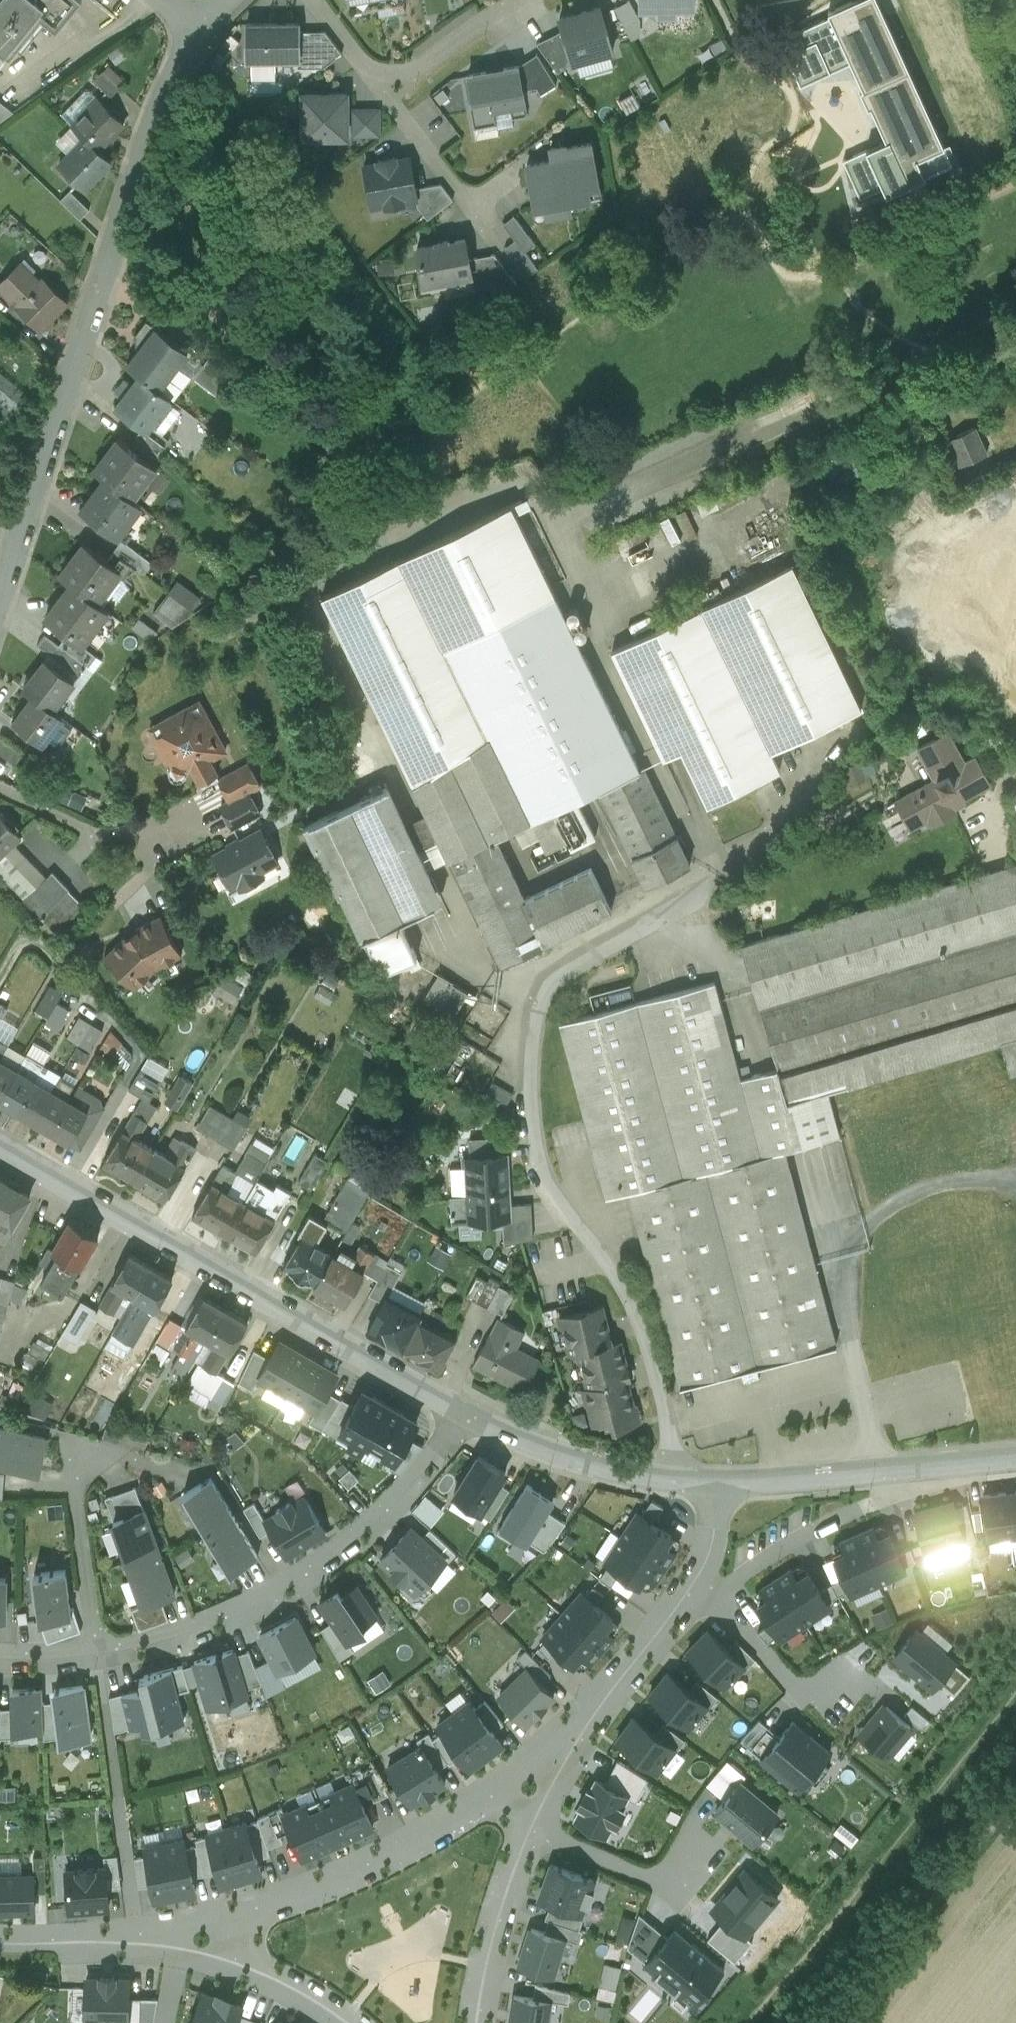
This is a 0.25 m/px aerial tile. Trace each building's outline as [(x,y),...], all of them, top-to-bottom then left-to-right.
[(6,48),(11,52),(42,14),(57,26),(78,0),(0,0),(0,56),(6,48)] [(356,16),(413,5),(412,0),(352,0),(356,16)] [(642,15),(658,15),(658,21),(677,21),(677,14),(694,14),(694,0),(642,0),(642,15)] [(642,38),(640,35),(642,26),(631,6),(618,13),(635,43),(642,38)] [(618,58),(606,18),(564,30),(566,37),(575,70),(618,58)] [(299,31),(299,23),(247,23),(247,60),(298,59),(299,59),(299,31)] [(342,53),(325,31),(299,31),(299,59),(298,59),(298,67),(324,67),(342,53)] [(561,80),(575,70),(566,37),(540,48),(561,80)] [(526,95),(538,94),(543,101),(560,91),(541,60),(522,72),(526,95)] [(120,88),(103,71),(94,81),(111,97),(120,88)] [(471,81),(480,131),(499,128),(500,135),(517,132),(515,122),(530,120),(526,95),(522,72),(471,81)] [(99,99),(90,90),(85,90),(61,115),(72,126),(85,138),(98,150),(124,123),(99,99)] [(346,94),(303,94),(304,137),(346,136),(346,94)] [(0,103),(0,123),(13,114),(0,103)] [(378,134),(378,110),(354,110),(354,134),(378,134)] [(98,150),(85,138),(58,166),(84,190),(111,162),(98,150)] [(553,160),(527,165),(535,208),(546,206),(547,216),(570,212),(568,202),(590,198),(588,188),(598,186),(590,143),(564,148),(564,145),(550,147),(553,160)] [(394,156),(378,159),(379,163),(364,166),(371,206),(386,203),(387,207),(403,204),(402,200),(416,198),(417,197),(415,188),(410,158),(395,160),(394,156)] [(441,184),(415,188),(417,197),(416,198),(417,205),(427,219),(453,199),(441,184)] [(89,209),(70,190),(60,200),(79,219),(89,209)] [(436,244),(417,248),(424,284),(471,275),(465,239),(448,242),(447,240),(436,242),(436,244)] [(0,282),(0,287),(17,304),(39,282),(19,263),(0,282)] [(17,304),(15,306),(38,329),(65,301),(43,279),(39,282),(17,304)] [(155,328),(146,321),(135,336),(144,343),(155,328)] [(203,363),(155,328),(144,343),(127,365),(139,374),(171,399),(172,399),(191,375),(193,377),(203,363)] [(235,367),(215,349),(204,363),(226,380),(235,367)] [(226,380),(204,363),(203,363),(193,377),(215,394),(226,380)] [(0,371),(0,434),(13,444),(28,395),(0,371)] [(171,399),(139,374),(135,380),(124,394),(115,407),(141,427),(147,431),(150,426),(171,399)] [(128,375),(118,389),(124,394),(135,380),(128,375)] [(168,439),(150,426),(147,431),(141,427),(135,436),(140,440),(157,453),(168,439)] [(975,428),(948,441),(960,466),(986,454),(975,428)] [(157,469),(132,451),(117,440),(94,471),(105,479),(134,501),(157,469)] [(140,440),(132,451),(157,469),(165,459),(157,453),(140,440)] [(0,441),(0,464),(11,451),(0,441)] [(142,507),(134,501),(105,479),(81,511),(118,538),(142,507)] [(511,505),(322,597),(413,784),(489,737),(446,648),(555,595),(511,505)] [(123,541),(115,552),(146,575),(154,565),(123,541)] [(120,570),(83,542),(59,574),(71,584),(96,602),(120,570)] [(792,564),(612,651),(664,759),(682,750),(708,804),(780,770),(771,752),(861,708),(792,564)] [(153,614),(171,624),(190,588),(173,578),(153,614)] [(96,602),(71,584),(45,618),(68,636),(80,645),(106,610),(96,602)] [(639,769),(555,595),(446,648),(489,737),(529,819),(530,820),(576,799),(599,788),(639,769)] [(60,646),(45,634),(37,645),(59,661),(67,651),(60,646)] [(80,645),(68,636),(60,646),(67,651),(87,666),(95,655),(80,645)] [(87,666),(67,651),(59,661),(79,676),(87,666)] [(74,682),(44,659),(22,687),(33,695),(51,709),(74,682)] [(51,709),(33,695),(13,722),(41,744),(62,717),(51,709)] [(195,718),(190,708),(160,724),(165,734),(155,739),(167,761),(170,760),(173,764),(170,767),(169,770),(169,771),(168,774),(169,776),(170,778),(171,780),(172,781),(174,782),(177,782),(180,782),(183,780),(185,779),(186,777),(187,775),(188,772),(187,769),(191,767),(200,784),(217,775),(210,761),(221,755),(216,746),(218,745),(219,743),(219,741),(219,739),(218,738),(216,736),(215,735),(213,735),(211,735),(208,730),(213,728),(205,712),(195,718)] [(936,780),(896,802),(910,828),(928,818),(931,824),(954,811),(950,805),(989,784),(975,758),(964,764),(947,733),(919,749),(936,780)] [(1,737),(0,739),(0,754),(15,764),(23,752),(1,737)] [(529,819),(489,737),(413,784),(413,785),(448,859),(451,857),(494,836),(495,837),(513,827),(529,819)] [(248,765),(218,780),(230,802),(249,792),(250,792),(260,787),(248,765)] [(639,769),(599,788),(630,854),(646,886),(689,865),(642,767),(639,769)] [(386,788),(306,826),(317,850),(318,850),(329,872),(330,872),(340,895),(341,894),(352,917),(353,916),(364,939),(400,922),(428,908),(418,886),(430,880),(386,788)] [(230,802),(221,807),(232,828),(261,813),(250,792),(249,792),(230,802)] [(576,799),(530,820),(532,824),(553,815),(566,842),(567,842),(570,849),(595,837),(576,799)] [(0,815),(0,854),(16,839),(20,835),(0,815)] [(553,815),(532,824),(538,836),(545,852),(566,842),(553,815)] [(529,819),(513,827),(522,845),(538,836),(532,824),(530,820),(529,819)] [(261,831),(215,856),(224,873),(231,869),(241,888),(262,877),(258,871),(277,861),(261,831)] [(495,837),(494,836),(451,857),(502,965),(545,945),(545,943),(524,899),(495,837)] [(49,874),(16,839),(0,854),(0,856),(17,873),(33,890),(49,874)] [(9,881),(17,873),(0,856),(0,871),(9,881)] [(741,946),(778,1069),(789,1104),(828,1092),(1001,1040),(1011,1073),(1015,1071),(1015,864),(741,946)] [(591,868),(524,899),(545,943),(611,911),(591,868)] [(25,897),(24,899),(41,916),(68,889),(69,888),(52,871),(49,874),(33,890),(25,897)] [(33,890),(17,873),(9,881),(25,897),(33,890)] [(68,889),(42,915),(57,930),(83,904),(68,889)] [(89,917),(80,908),(57,931),(66,939),(89,917)] [(161,915),(135,929),(136,930),(126,937),(125,936),(104,956),(135,988),(156,968),(181,954),(161,915)] [(400,922),(364,939),(376,965),(387,972),(417,958),(400,922)] [(224,975),(214,993),(234,1005),(244,987),(224,975)] [(437,975),(424,998),(432,1002),(445,980),(437,975)] [(467,993),(445,980),(432,1002),(454,1014),(467,993)] [(715,983),(559,1024),(606,1199),(628,1193),(680,1387),(740,1371),(743,1383),(760,1378),(757,1366),(836,1345),(815,1263),(785,1151),(761,1157),(740,1079),(715,983)] [(63,992),(50,984),(36,1009),(48,1016),(57,1002),(63,992)] [(482,994),(464,1023),(493,1041),(510,1012),(482,994)] [(69,1009),(57,1002),(48,1016),(45,1022),(57,1030),(69,1009)] [(0,1003),(0,1022),(8,1008),(0,1003)] [(91,1023),(79,1016),(67,1036),(79,1043),(91,1023)] [(91,1023),(79,1043),(91,1050),(102,1029),(91,1023)] [(114,1053),(121,1041),(108,1033),(101,1045),(114,1053)] [(24,1050),(43,1061),(50,1049),(31,1038),(24,1050)] [(443,1072),(459,1082),(477,1050),(460,1041),(443,1072)] [(26,1053),(17,1069),(0,1098),(0,1100),(16,1110),(40,1069),(43,1064),(26,1053)] [(149,1058),(141,1070),(161,1082),(168,1069),(149,1058)] [(17,1069),(0,1059),(0,1098),(17,1069)] [(43,1064),(40,1069),(16,1110),(34,1120),(61,1073),(49,1066),(48,1067),(43,1064)] [(828,1092),(789,1104),(778,1069),(740,1079),(761,1157),(785,1151),(795,1149),(812,1144),(830,1139),(840,1137),(828,1092)] [(130,1090),(142,1098),(149,1102),(161,1082),(141,1070),(130,1090)] [(61,1073),(34,1120),(52,1130),(70,1100),(66,1098),(75,1082),(61,1073)] [(165,1102),(177,1110),(193,1083),(180,1076),(165,1102)] [(513,1094),(491,1083),(486,1093),(507,1104),(513,1094)] [(74,1102),(70,1100),(52,1130),(70,1141),(83,1120),(93,1126),(104,1106),(95,1101),(94,1095),(85,1090),(80,1092),(74,1102)] [(133,1113),(147,1121),(156,1106),(149,1102),(142,1098),(133,1113)] [(231,1121),(209,1108),(195,1131),(217,1144),(231,1121)] [(133,1113),(124,1130),(123,1129),(104,1161),(136,1179),(154,1148),(138,1138),(147,1121),(133,1113)] [(83,1120),(70,1141),(80,1147),(93,1126),(83,1120)] [(231,1121),(217,1144),(232,1152),(245,1129),(231,1121)] [(490,1137),(469,1138),(470,1156),(468,1156),(469,1165),(466,1166),(468,1195),(450,1196),(452,1223),(503,1220),(508,1219),(507,1204),(504,1154),(491,1155),(490,1137)] [(257,1140),(238,1173),(254,1182),(257,1177),(274,1149),(257,1140)] [(171,1158),(154,1148),(136,1179),(167,1197),(184,1168),(183,1168),(194,1148),(181,1141),(171,1158)] [(315,1153),(298,1181),(311,1189),(328,1160),(315,1153)] [(224,1166),(214,1183),(213,1182),(194,1213),(225,1232),(244,1200),(227,1191),(237,1173),(224,1166)] [(254,1182),(238,1173),(237,1173),(227,1191),(244,1200),(254,1182)] [(351,1176),(326,1218),(346,1231),(371,1188),(351,1176)] [(0,1178),(0,1238),(1,1238),(8,1235),(30,1196),(20,1190),(0,1178)] [(531,1203),(507,1204),(508,1219),(503,1220),(504,1244),(533,1237),(531,1203)] [(313,1217),(303,1235),(302,1234),(283,1265),(315,1284),(333,1252),(317,1243),(327,1225),(313,1217)] [(98,1236),(71,1220),(52,1251),(58,1255),(78,1266),(80,1267),(98,1236)] [(352,1221),(342,1238),(349,1242),(359,1225),(352,1221)] [(350,1262),(333,1252),(315,1284),(346,1302),(364,1272),(363,1272),(374,1253),(360,1245),(350,1262)] [(388,1261),(374,1253),(363,1272),(364,1272),(377,1280),(386,1263),(388,1261)] [(151,1267),(129,1254),(111,1285),(112,1286),(124,1293),(133,1298),(151,1267)] [(78,1266),(58,1255),(42,1282),(62,1294),(78,1266)] [(386,1263),(377,1280),(369,1295),(382,1302),(386,1295),(387,1295),(400,1271),(386,1263)] [(171,1278),(151,1267),(133,1298),(140,1302),(152,1309),(153,1309),(171,1278)] [(487,1280),(477,1275),(466,1295),(477,1301),(487,1280)] [(487,1280),(477,1301),(487,1307),(499,1285),(500,1282),(490,1276),(487,1280)] [(2,1279),(0,1285),(0,1303),(8,1305),(15,1282),(2,1279)] [(499,1285),(488,1306),(503,1314),(514,1292),(499,1285)] [(112,1286),(100,1306),(109,1311),(113,1313),(124,1293),(112,1286)] [(124,1293),(113,1313),(109,1311),(101,1326),(113,1332),(133,1298),(124,1293)] [(387,1295),(386,1295),(382,1302),(367,1331),(403,1349),(419,1318),(419,1319),(422,1314),(387,1295)] [(203,1297),(185,1328),(186,1328),(199,1336),(207,1341),(225,1310),(203,1297)] [(124,1339),(132,1324),(129,1322),(140,1302),(133,1298),(113,1332),(124,1339)] [(140,1302),(129,1322),(132,1324),(141,1329),(152,1309),(140,1302)] [(80,1303),(64,1331),(77,1338),(93,1311),(80,1303)] [(601,1306),(559,1316),(562,1329),(564,1329),(570,1354),(577,1352),(580,1363),(582,1363),(588,1387),(581,1389),(585,1404),(589,1403),(594,1424),(610,1420),(612,1428),(639,1421),(634,1404),(632,1405),(626,1379),(631,1377),(628,1366),(625,1367),(619,1340),(612,1342),(610,1332),(608,1333),(601,1306)] [(225,1310),(207,1341),(215,1345),(202,1367),(198,1364),(188,1384),(213,1398),(224,1378),(217,1374),(228,1354),(229,1354),(247,1322),(226,1309),(225,1310)] [(419,1319),(419,1318),(403,1349),(440,1368),(456,1337),(419,1319)] [(540,1360),(507,1343),(515,1327),(500,1319),(491,1336),(490,1335),(474,1365),(525,1391),(540,1360)] [(174,1349),(184,1332),(168,1322),(156,1344),(172,1353),(174,1349)] [(199,1336),(186,1328),(184,1332),(174,1349),(184,1355),(187,1356),(199,1336)] [(344,1374),(278,1334),(257,1378),(322,1412),(344,1374)] [(21,1365),(31,1368),(36,1357),(45,1360),(51,1343),(32,1336),(21,1365)] [(207,1341),(199,1336),(187,1356),(184,1355),(176,1368),(188,1375),(207,1341)] [(213,1398),(209,1405),(219,1411),(234,1384),(224,1378),(213,1398)] [(372,1400),(362,1394),(340,1432),(353,1439),(350,1444),(351,1450),(360,1455),(365,1446),(388,1406),(373,1397),(372,1400)] [(388,1406),(365,1446),(395,1463),(416,1425),(402,1417),(403,1415),(388,1406)] [(0,1428),(0,1461),(38,1470),(46,1438),(0,1428)] [(478,1457),(454,1495),(481,1513),(499,1483),(505,1473),(478,1457)] [(210,1479),(183,1495),(207,1535),(234,1518),(210,1479)] [(554,1501),(527,1484),(500,1529),(515,1538),(527,1546),(529,1542),(548,1511),(554,1501)] [(135,1488),(105,1498),(113,1521),(143,1510),(135,1488)] [(983,1496),(988,1540),(1008,1537),(1015,1536),(1015,1492),(983,1496)] [(305,1495),(263,1518),(283,1554),(326,1534),(305,1495)] [(953,1503),(915,1514),(925,1552),(963,1542),(953,1503)] [(143,1510),(113,1521),(128,1562),(158,1552),(143,1510)] [(566,1523),(548,1511),(529,1542),(544,1552),(566,1523)] [(671,1536),(637,1513),(621,1538),(665,1567),(675,1552),(665,1546),(671,1536)] [(257,1557),(234,1518),(207,1535),(230,1574),(257,1557)] [(889,1534),(878,1539),(873,1528),(857,1535),(878,1584),(906,1571),(889,1534)] [(411,1529),(381,1561),(415,1593),(445,1561),(411,1529)] [(515,1538),(500,1529),(497,1533),(512,1542),(515,1538)] [(878,1584),(857,1535),(852,1537),(841,1542),(845,1553),(835,1558),(851,1596),(855,1594),(855,1589),(856,1589),(856,1594),(878,1584)] [(665,1567),(621,1538),(604,1563),(639,1585),(645,1575),(655,1582),(665,1567)] [(173,1595),(158,1552),(128,1562),(144,1606),(162,1599),(173,1595)] [(807,1573),(797,1580),(791,1570),(776,1580),(805,1624),(830,1607),(807,1573)] [(65,1571),(34,1575),(39,1621),(71,1617),(70,1610),(65,1571)] [(805,1624),(776,1580),(761,1589),(762,1590),(768,1599),(758,1606),(780,1640),(805,1624)] [(353,1644),(376,1628),(345,1583),(321,1599),(353,1644)] [(612,1620),(582,1593),(562,1615),(602,1650),(613,1637),(604,1629),(612,1620)] [(168,1621),(162,1599),(144,1606),(131,1610),(139,1631),(168,1621)] [(71,1617),(39,1621),(40,1623),(47,1644),(81,1632),(73,1609),(70,1610),(71,1617)] [(562,1615),(543,1638),(573,1665),(581,1656),(590,1663),(602,1650),(562,1615)] [(295,1618),(260,1637),(278,1672),(314,1654),(295,1618)] [(743,1665),(708,1631),(687,1652),(723,1687),(743,1666),(743,1665)] [(954,1664),(915,1631),(894,1656),(933,1689),(954,1664)] [(233,1651),(194,1662),(195,1664),(201,1683),(208,1709),(247,1697),(245,1690),(235,1656),(233,1651)] [(249,1652),(235,1656),(245,1690),(262,1685),(249,1652)] [(201,1683),(195,1664),(183,1667),(189,1687),(201,1683)] [(183,1667),(172,1670),(178,1693),(190,1690),(189,1687),(183,1667)] [(172,1670),(140,1678),(143,1689),(138,1690),(121,1694),(130,1729),(140,1726),(143,1733),(185,1722),(178,1693),(172,1670)] [(527,1671),(499,1699),(525,1725),(535,1715),(537,1717),(545,1709),(544,1707),(554,1697),(527,1671)] [(707,1705),(668,1673),(649,1697),(688,1728),(707,1705)] [(84,1686),(54,1690),(56,1702),(60,1738),(61,1742),(91,1738),(84,1686)] [(43,1736),(42,1704),(42,1691),(13,1691),(14,1718),(14,1737),(43,1736)] [(130,1729),(121,1694),(109,1697),(114,1733),(130,1729)] [(56,1702),(42,1704),(43,1736),(44,1740),(60,1738),(56,1702)] [(495,1734),(469,1703),(454,1715),(484,1755),(491,1750),(493,1753),(503,1745),(495,1734)] [(903,1714),(918,1726),(925,1718),(910,1706),(903,1714)] [(910,1727),(886,1707),(861,1737),(885,1757),(910,1727)] [(454,1715),(438,1727),(460,1759),(469,1771),(479,1763),(476,1760),(484,1755),(454,1715)] [(14,1737),(14,1718),(0,1718),(0,1730),(1,1744),(14,1744),(14,1737)] [(674,1748),(635,1718),(616,1742),(655,1773),(674,1748)] [(762,1759),(779,1738),(758,1721),(740,1742),(762,1759)] [(779,1738),(762,1759),(798,1790),(808,1779),(822,1763),(829,1754),(792,1722),(779,1738)] [(422,1747),(388,1768),(411,1806),(445,1785),(422,1747)] [(726,1800),(740,1785),(744,1779),(726,1763),(708,1786),(726,1800)] [(828,1770),(822,1763),(808,1779),(816,1786),(828,1770)] [(627,1798),(596,1781),(589,1793),(587,1791),(578,1807),(581,1808),(578,1813),(577,1816),(577,1821),(606,1837),(613,1825),(615,1827),(624,1811),(621,1810),(627,1798)] [(353,1785),(318,1801),(338,1845),(355,1837),(372,1829),(353,1785)] [(777,1816),(740,1785),(726,1800),(715,1812),(754,1844),(777,1816)] [(318,1801),(284,1816),(303,1860),(338,1845),(318,1801)] [(245,1824),(226,1829),(236,1864),(240,1877),(249,1875),(250,1878),(262,1875),(258,1864),(256,1856),(255,1857),(245,1824)] [(226,1829),(207,1835),(217,1868),(215,1868),(221,1887),(233,1883),(232,1880),(240,1877),(236,1864),(226,1829)] [(184,1841),(144,1849),(151,1882),(150,1882),(154,1901),(195,1893),(192,1874),(190,1874),(184,1841)] [(594,1882),(551,1866),(539,1900),(581,1915),(585,1906),(588,1907),(594,1893),(590,1891),(594,1882)] [(105,1868),(66,1871),(69,1911),(109,1908),(105,1868)] [(777,1899),(745,1872),(712,1912),(744,1939),(777,1899)] [(0,1877),(0,1911),(34,1910),(33,1876),(0,1877)] [(564,1940),(531,1930),(519,1968),(522,1969),(522,1962),(522,1969),(552,1978),(564,1940)] [(692,1945),(690,1948),(672,1933),(645,1964),(645,1966),(655,1975),(654,1976),(676,1994),(677,1993),(694,2007),(724,1971),(692,1945)] [(603,1963),(595,1997),(612,2001),(620,1966),(603,1963)] [(114,1980),(114,1978),(100,1977),(100,1979),(86,1979),(85,2022),(127,2022),(128,1980),(114,1980)] [(228,2002),(229,1999),(217,1995),(216,1998),(202,1993),(192,2022),(236,2022),(242,2007),(228,2002)] [(550,2003),(513,1997),(509,2022),(547,2022),(550,2003)]
